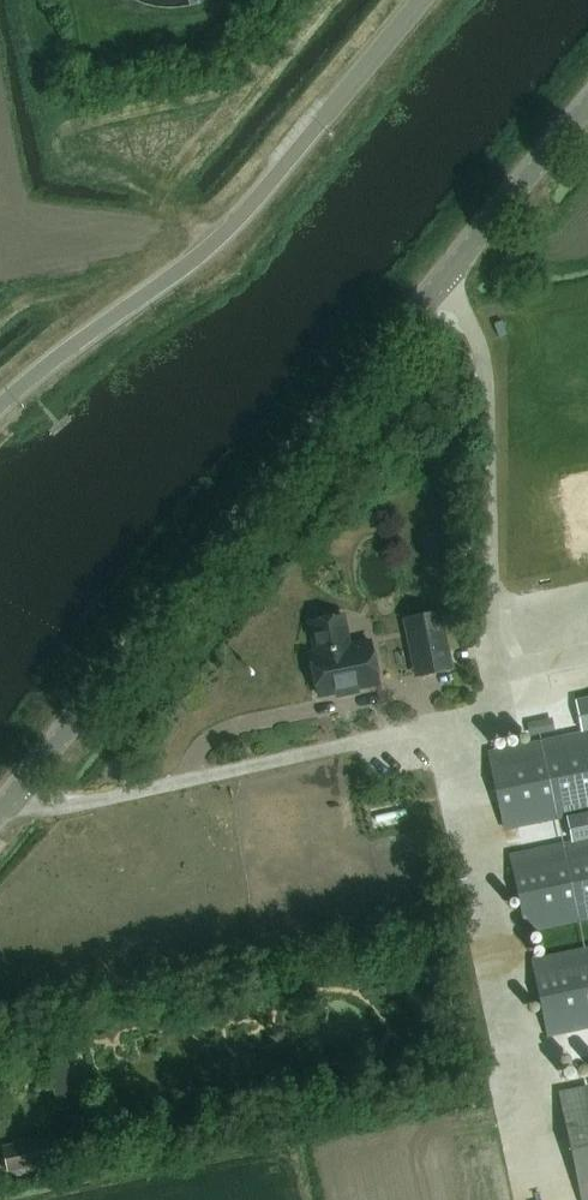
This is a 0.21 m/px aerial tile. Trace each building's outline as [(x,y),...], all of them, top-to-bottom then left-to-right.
[(441,612),(420,617),(426,645),(416,647),(422,675),(453,669),(441,612)] [(350,646),(344,616),(307,623),(315,664),(310,665),(317,700),(380,687),(371,642),(350,646)] [(587,812),(587,733),(488,755),(504,830),(587,812)] [(587,920),(587,841),(510,858),(525,933),(587,920)] [(587,1028),(587,949),(531,961),(547,1036),(587,1028)] [(68,1066),(66,1056),(46,1061),(58,1110),(77,1105),(70,1076),(79,1074),(76,1064),(68,1066)] [(560,1095),(582,1199),(587,1199),(587,1089),(560,1095)] [(72,1157),(68,1138),(51,1141),(51,1138),(4,1148),(9,1174),(54,1164),(53,1161),(72,1157)]
